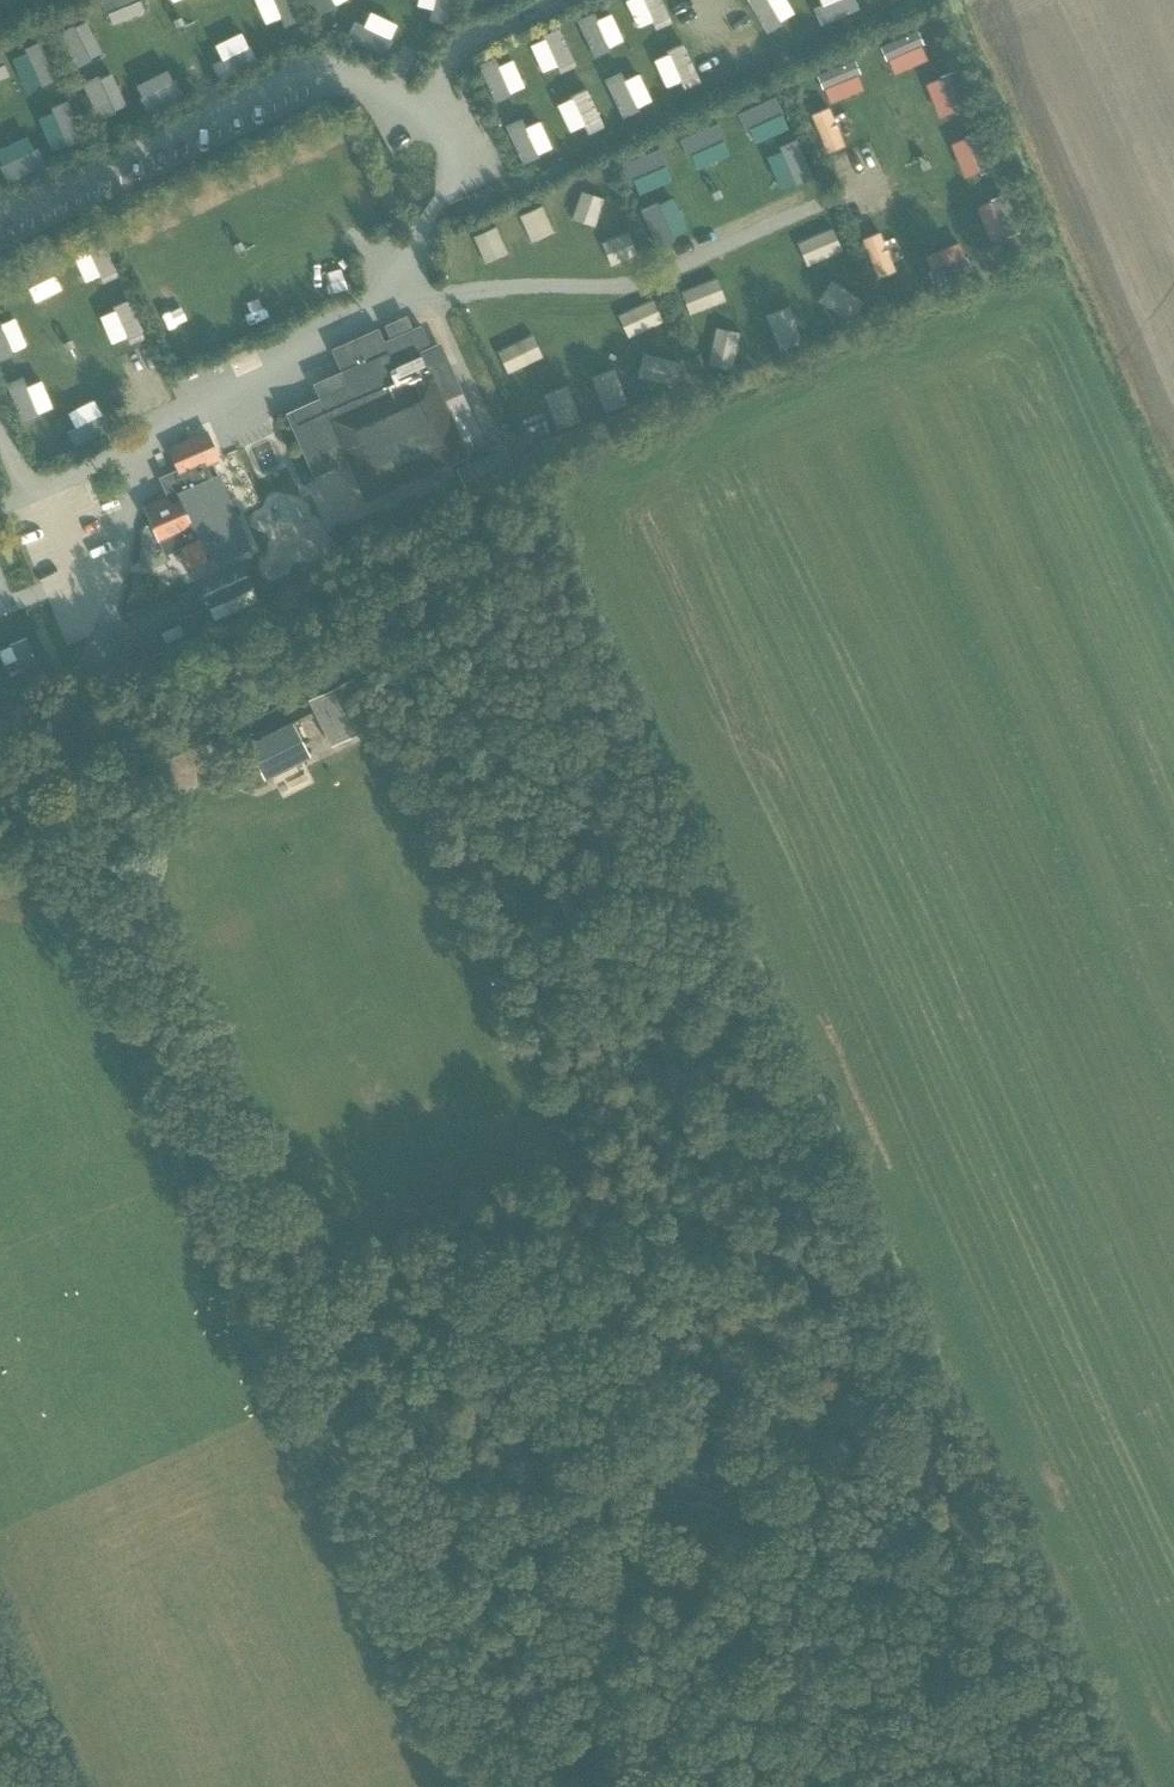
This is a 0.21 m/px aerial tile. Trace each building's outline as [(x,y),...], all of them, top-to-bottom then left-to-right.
[(751,5),(767,38),(782,30),(767,0),(748,0),(751,5)] [(815,14),(821,30),(861,14),(856,0),(817,0),(815,14)] [(285,43),(301,28),(286,12),(270,28),(285,43)] [(373,12),(361,43),(380,50),(393,20),(373,12)] [(65,18),(55,35),(81,50),(90,33),(65,18)] [(925,48),(917,32),(885,49),(881,50),(889,66),(925,48)] [(15,61),(38,68),(46,44),(23,36),(15,61)] [(248,39),(224,48),(232,70),(256,61),(248,39)] [(823,92),(860,77),(853,61),(817,76),(823,92)] [(162,67),(141,77),(155,107),(176,97),(162,67)] [(969,115),(952,75),(940,81),(957,120),(969,115)] [(33,86),(41,106),(64,96),(56,77),(33,86)] [(103,89),(102,125),(127,125),(128,89),(103,89)] [(784,118),(775,99),(743,115),(738,117),(748,136),(784,118)] [(846,150),(828,111),(811,119),(829,158),(846,150)] [(720,129),(718,125),(684,141),(680,143),(689,162),(727,144),(720,129)] [(994,173),(977,135),(951,147),(968,184),(994,173)] [(29,169),(15,138),(0,145),(0,157),(10,178),(29,169)] [(813,183),(797,148),(782,154),(798,189),(813,183)] [(668,171),(659,150),(622,165),(625,170),(631,186),(668,171)] [(259,182),(274,174),(265,158),(250,167),(259,182)] [(217,181),(224,196),(243,187),(235,172),(217,181)] [(992,177),(969,185),(977,206),(999,198),(992,177)] [(606,210),(608,184),(583,182),(581,209),(606,210)] [(167,199),(176,223),(193,217),(185,193),(167,199)] [(1019,236),(1004,199),(977,210),(992,247),(1019,236)] [(559,201),(535,210),(543,232),(567,223),(559,201)] [(675,242),(660,207),(643,210),(643,221),(659,254),(672,250),(675,242)] [(511,219),(489,227),(497,250),(520,242),(511,219)] [(124,220),(114,246),(138,255),(148,229),(124,220)] [(609,258),(630,251),(622,229),(601,237),(609,258)] [(881,234),(863,241),(879,283),(897,276),(881,234)] [(812,253),(821,278),(847,268),(838,243),(812,253)] [(972,276),(961,247),(926,261),(937,290),(972,276)] [(74,248),(72,282),(92,283),(94,250),(74,248)] [(130,272),(138,303),(166,296),(159,265),(130,272)] [(50,273),(25,277),(27,289),(52,284),(50,273)] [(286,312),(305,302),(294,280),(275,289),(286,312)] [(248,291),(233,298),(246,328),(262,321),(248,291)] [(837,305),(850,318),(863,306),(850,292),(837,305)] [(692,331),(715,321),(707,304),(685,314),(692,331)] [(631,321),(641,346),(666,336),(657,311),(631,321)] [(805,318),(784,327),(791,342),(811,333),(805,318)] [(501,357),(514,353),(504,321),(491,325),(501,357)] [(131,322),(107,329),(116,360),(140,353),(131,322)] [(385,342),(379,329),(332,350),(343,375),(348,372),(352,381),(346,384),(347,387),(338,391),(337,388),(322,395),(323,397),(286,414),(315,478),(350,462),(367,501),(468,456),(443,400),(461,392),(446,356),(433,361),(429,352),(433,351),(422,325),(385,342)] [(754,336),(763,355),(782,347),(773,327),(754,336)] [(171,333),(168,359),(185,361),(188,335),(171,333)] [(127,372),(131,392),(152,388),(148,368),(127,372)] [(663,393),(677,384),(669,372),(655,381),(663,393)] [(497,386),(507,411),(535,400),(525,375),(497,386)] [(26,396),(7,404),(15,421),(34,413),(26,396)] [(85,435),(104,428),(96,408),(77,415),(85,435)] [(208,467),(222,461),(209,432),(169,449),(179,471),(160,478),(168,497),(144,508),(159,542),(184,531),(190,544),(181,547),(191,569),(208,561),(204,553),(211,550),(218,565),(250,551),(219,475),(213,478),(208,467)] [(495,457),(460,473),(468,491),(503,475),(495,457)] [(197,582),(216,623),(260,604),(241,562),(197,582)] [(21,678),(8,649),(0,652),(0,679),(3,686),(21,678)] [(381,721),(357,676),(311,700),(334,745),(381,721)] [(267,779),(312,756),(294,723),(249,746),(267,779)]
